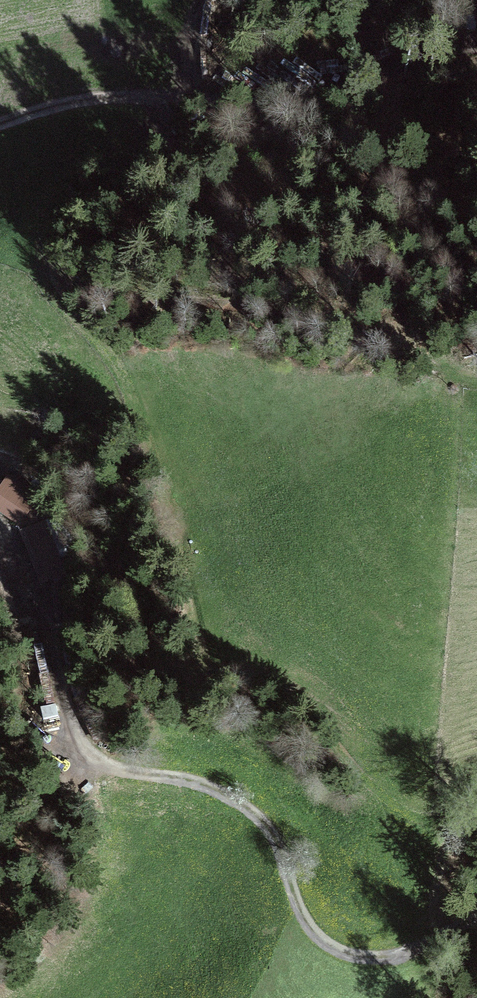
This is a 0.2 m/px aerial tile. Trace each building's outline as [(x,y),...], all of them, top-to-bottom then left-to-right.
[(19,523),(30,531),(48,578),(79,566),(61,519),(56,522),(33,504),(36,500),(10,482),(0,497),(0,510),(19,523)]
